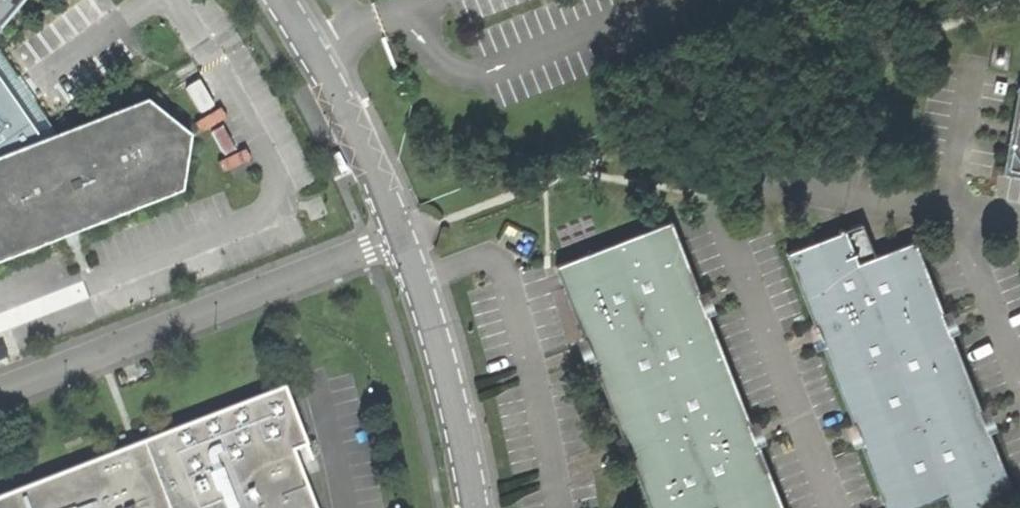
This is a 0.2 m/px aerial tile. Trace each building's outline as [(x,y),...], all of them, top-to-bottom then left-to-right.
[(23,0),(0,0),(0,28),(23,0)] [(1019,174),(1019,84),(1017,84),(1002,171),(1019,174)] [(181,193),(189,138),(146,103),(42,143),(29,148),(0,159),(0,262),(181,193)] [(26,141),(29,148),(42,143),(39,135),(33,138),(26,141)] [(758,443),(756,443),(753,434),(749,424),(751,423),(707,312),(705,313),(701,303),(697,293),(699,292),(672,221),(556,266),(588,349),(626,448),(650,507),(784,507),(758,443)] [(989,429),(987,430),(980,411),(982,409),(952,332),(950,332),(943,313),(944,312),(915,239),(875,254),(862,222),(787,250),(815,325),(817,324),(824,343),(822,344),(837,382),(852,421),(854,421),(862,441),(859,443),(884,507),(907,507),(945,493),(951,507),(1019,507),(989,429)] [(290,452),(305,446),(282,388),(0,497),(0,507),(313,507),(290,452)]
